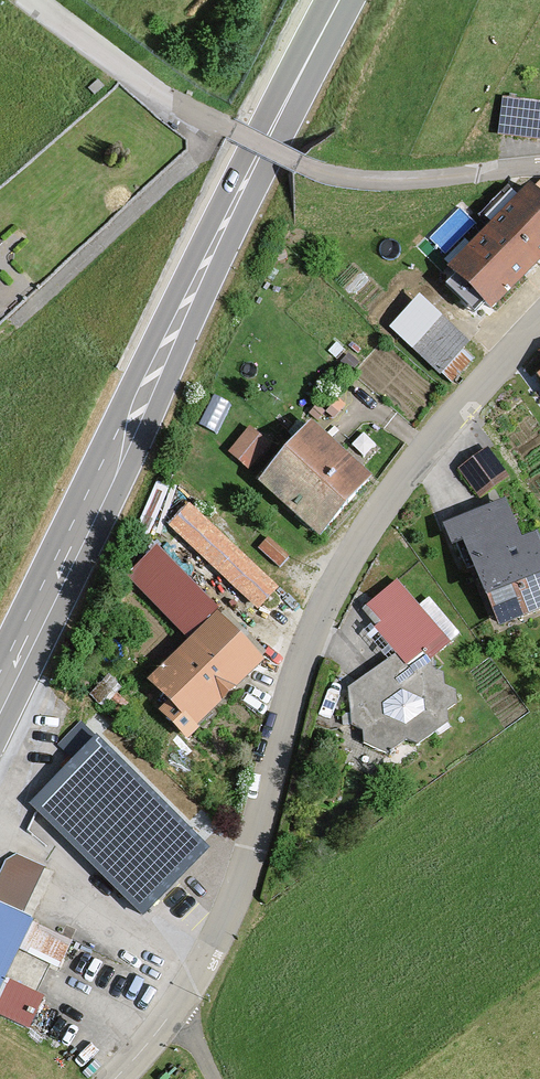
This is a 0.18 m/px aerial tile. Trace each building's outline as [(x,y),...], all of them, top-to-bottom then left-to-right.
[(498,96),(493,136),(539,142),(539,101),(498,96)] [(516,181),(432,266),(481,315),(539,254),(539,205),(516,181)] [(427,310),(398,341),(442,381),(471,350),(427,310)] [(293,418),(243,481),(314,537),(364,474),(293,418)] [(250,423),(233,453),(254,464),(271,434),(250,423)] [(481,443),(451,463),(472,495),(502,475),(481,443)] [(447,519),(489,623),(539,603),(539,570),(524,530),(501,539),(487,503),(447,519)] [(148,542),(115,573),(174,635),(129,677),(180,730),(258,657),(148,542)] [(385,575),(353,606),(372,615),(359,627),(380,652),(341,684),(340,716),(357,745),(388,755),(460,705),(424,662),(450,643),(385,575)] [(99,736),(30,804),(141,914),(209,846),(99,736)] [(52,872),(7,851),(0,866),(0,982),(52,872)]
